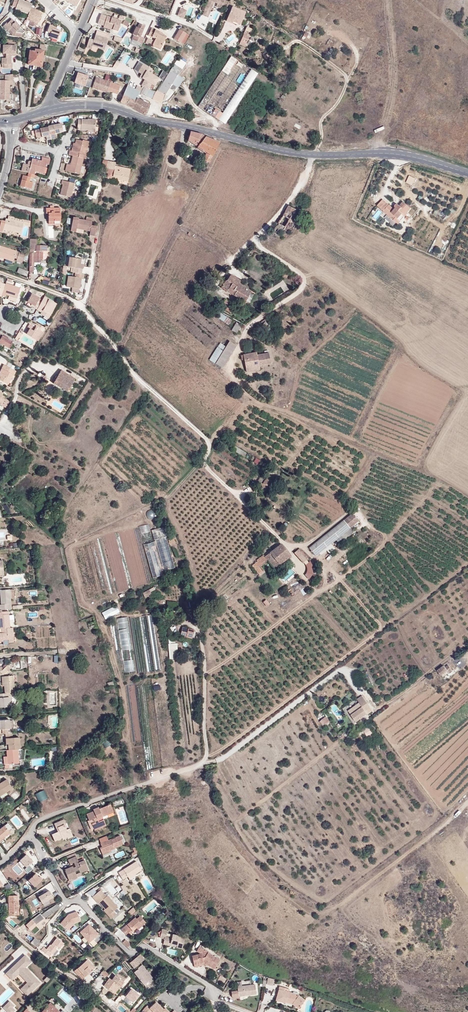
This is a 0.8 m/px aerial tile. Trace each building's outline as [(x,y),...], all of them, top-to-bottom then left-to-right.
[(12,6),(16,8),(15,9),(28,14),(31,8),(32,4),(22,0),(14,0),(12,6)] [(222,6),(225,0),(209,0),(205,10),(208,11),(205,16),(208,17),(215,3),(218,4),(222,6)] [(234,20),(233,21),(241,25),(246,13),(232,7),(228,18),(234,20)] [(28,14),(26,19),(38,24),(42,13),(37,11),(34,10),(35,9),(31,8),(28,14)] [(180,9),(177,16),(184,18),(186,11),(180,9)] [(113,29),(112,29),(118,31),(121,21),(101,14),(98,24),(104,25),(113,29)] [(25,32),(12,19),(7,24),(6,23),(3,26),(8,31),(10,29),(12,31),(23,33),(25,32)] [(60,31),(56,29),(52,28),(53,26),(49,25),(47,32),(50,33),(49,37),(58,40),(60,31)] [(139,38),(144,28),(138,25),(137,29),(135,29),(132,36),(133,36),(131,41),(142,45),(144,40),(139,38)] [(162,46),(167,37),(159,33),(160,32),(152,28),(148,36),(152,38),(153,36),(156,38),(155,40),(153,44),(158,46),(159,45),(162,46)] [(186,33),(179,29),(174,39),(180,43),(181,42),(186,34),(186,33)] [(109,35),(97,30),(95,35),(108,39),(109,35)] [(250,33),(248,31),(247,32),(245,32),(240,44),(245,46),(250,33)] [(108,39),(95,35),(93,40),(89,39),(86,48),(91,50),(92,46),(104,50),(108,39)] [(2,64),(4,64),(4,67),(4,68),(12,68),(12,64),(11,64),(11,55),(11,53),(16,53),(16,45),(5,45),(3,45),(3,48),(3,53),(6,53),(6,58),(2,58),(2,64)] [(30,51),(28,62),(42,63),(44,51),(35,49),(35,52),(30,51)] [(258,74),(231,56),(198,106),(225,124),(258,74)] [(179,58),(174,65),(182,69),(186,63),(179,58)] [(147,71),(149,68),(143,64),(138,72),(141,74),(140,77),(146,80),(145,82),(144,81),(142,86),(148,88),(149,89),(151,85),(149,84),(149,82),(154,85),(159,78),(147,71)] [(170,72),(177,76),(181,69),(174,65),(170,72)] [(161,100),(165,94),(177,76),(170,72),(163,83),(158,90),(157,92),(149,89),(148,88),(148,89),(142,86),(141,89),(139,92),(145,95),(160,102),(161,100)] [(77,73),(74,83),(85,86),(88,77),(77,73)] [(12,74),(5,75),(5,80),(0,80),(0,99),(6,100),(6,102),(9,102),(9,100),(13,100),(13,94),(12,94),(12,89),(10,89),(10,85),(12,85),(12,74)] [(165,94),(161,100),(168,104),(183,80),(177,76),(165,94)] [(107,92),(107,91),(110,82),(95,77),(92,88),(107,92)] [(120,86),(113,83),(110,92),(117,94),(120,86)] [(135,101),(136,99),(139,92),(135,90),(127,85),(123,95),(135,101)] [(120,102),(132,108),(135,101),(123,95),(120,102)] [(135,101),(132,108),(145,115),(149,105),(136,99),(135,101)] [(95,131),(96,119),(88,118),(88,119),(82,119),(82,120),(78,119),(77,127),(78,127),(78,130),(95,131)] [(50,136),(51,140),(56,139),(55,133),(63,132),(61,124),(48,126),(48,127),(50,136)] [(42,137),(50,136),(48,127),(40,129),(35,130),(36,137),(42,136),(42,137)] [(202,135),(190,131),(189,136),(187,135),(187,137),(189,138),(188,140),(208,153),(204,160),(209,163),(219,143),(205,137),(202,135)] [(83,158),(86,159),(88,151),(87,151),(89,141),(83,140),(82,141),(76,140),(75,143),(73,143),(71,151),(70,151),(69,155),(73,156),(83,158)] [(79,174),(83,158),(73,156),(71,165),(67,164),(65,171),(79,174)] [(28,162),(26,172),(28,173),(32,174),(34,175),(35,171),(44,173),(46,173),(47,168),(45,168),(46,164),(49,164),(50,159),(43,157),(41,161),(32,159),(32,162),(29,161),(28,162)] [(114,170),(113,174),(112,178),(128,181),(131,169),(115,166),(116,162),(108,161),(107,169),(110,169),(114,170)] [(32,174),(28,173),(27,176),(23,175),(22,179),(20,186),(31,189),(33,182),(30,181),(32,174)] [(412,185),(415,178),(409,176),(406,183),(412,185)] [(71,197),(74,183),(63,180),(61,184),(63,185),(60,195),(71,197)] [(407,212),(411,208),(403,201),(399,205),(398,204),(396,204),(395,205),(395,207),(396,208),(394,210),(383,199),(377,205),(398,224),(408,213),(407,212)] [(61,224),(60,207),(54,208),(54,205),(50,205),(50,208),(46,208),(46,213),(48,213),(49,224),(61,224)] [(290,206),(279,224),(280,224),(285,228),(290,231),(294,225),(289,222),(297,209),(290,206)] [(95,236),(97,226),(92,225),(93,218),(86,217),(86,220),(78,219),(79,218),(73,217),(71,231),(76,232),(77,229),(90,231),(90,235),(95,236)] [(10,220),(6,219),(5,221),(0,220),(0,231),(12,234),(13,232),(21,234),(24,223),(10,220)] [(285,228),(280,224),(272,231),(276,236),(285,228)] [(30,274),(34,272),(34,266),(35,266),(34,262),(37,262),(37,259),(43,259),(43,251),(47,251),(47,245),(37,245),(37,240),(30,239),(29,273),(30,274)] [(17,251),(0,246),(0,257),(14,262),(15,258),(17,251)] [(26,254),(19,252),(17,258),(16,261),(23,263),(26,254)] [(73,272),(75,273),(81,274),(82,269),(80,268),(81,264),(81,259),(69,257),(68,267),(73,268),(73,272)] [(81,274),(75,273),(74,277),(68,276),(67,287),(76,288),(80,289),(82,278),(84,278),(84,274),(81,274)] [(238,303),(243,306),(250,292),(239,283),(240,281),(231,275),(221,288),(240,299),(238,303)] [(20,288),(6,283),(5,284),(2,295),(6,297),(6,295),(12,297),(17,298),(20,288)] [(34,308),(37,310),(41,302),(38,300),(40,298),(32,294),(27,301),(35,306),(34,308)] [(37,310),(41,312),(40,314),(49,319),(57,304),(44,297),(41,302),(37,310)] [(232,311),(233,305),(225,300),(218,309),(228,315),(232,311)] [(267,321),(265,319),(257,325),(261,328),(262,326),(269,331),(273,326),(266,322),(267,321)] [(236,333),(240,327),(237,325),(237,324),(236,323),(232,330),(236,333)] [(35,339),(40,330),(30,324),(27,327),(29,328),(26,334),(35,339)] [(44,332),(40,330),(35,339),(38,341),(44,332)] [(2,336),(0,339),(0,343),(9,348),(13,342),(2,336)] [(237,345),(229,341),(215,364),(222,368),(237,345)] [(253,367),(259,366),(271,364),(268,353),(257,355),(256,352),(243,355),(244,360),(246,372),(253,370),(253,367)] [(16,371),(4,364),(0,372),(0,380),(8,384),(13,375),(14,375),(16,371)] [(75,379),(61,370),(53,383),(68,391),(75,379)] [(269,487),(274,478),(269,476),(272,470),(269,468),(261,481),(262,481),(260,485),(266,489),(268,486),(269,487)] [(358,521),(352,513),(309,548),(315,556),(358,521)] [(155,542),(146,544),(153,578),(163,575),(162,571),(174,568),(165,527),(153,530),(155,542)] [(291,555),(281,544),(269,553),(279,564),(291,555)] [(308,558),(300,548),(294,553),(303,563),(308,558)] [(279,564),(269,553),(264,557),(273,568),(279,564)] [(307,577),(319,568),(314,562),(303,571),(307,577)] [(13,589),(0,590),(0,593),(1,604),(0,604),(0,610),(1,610),(12,609),(11,598),(14,598),(13,589)] [(106,619),(120,612),(117,605),(102,612),(106,619)] [(1,610),(0,610),(0,628),(2,628),(10,627),(9,614),(2,614),(1,610)] [(128,617),(118,618),(120,640),(121,640),(123,654),(124,653),(126,672),(136,671),(134,655),(128,655),(127,649),(132,648),(128,617)] [(192,639),(194,630),(182,626),(180,635),(192,639)] [(13,627),(10,627),(2,628),(2,633),(0,633),(0,641),(3,641),(3,640),(8,639),(13,639),(13,627)] [(177,643),(169,643),(170,659),(178,658),(177,643)] [(445,667),(444,666),(437,671),(441,675),(447,670),(445,667)] [(10,693),(14,692),(13,675),(3,676),(4,686),(5,693),(10,693)] [(0,693),(0,707),(9,706),(9,702),(11,702),(10,693),(5,693),(0,693)] [(362,696),(357,699),(359,703),(362,707),(366,712),(371,708),(362,696)] [(353,713),(362,707),(359,703),(350,709),(353,713)] [(366,712),(362,707),(353,713),(351,715),(356,722),(367,714),(366,712)] [(330,722),(326,717),(321,720),(324,723),(322,725),(323,727),(330,722)] [(5,734),(11,733),(11,728),(10,728),(9,719),(0,720),(0,734),(5,734)] [(17,749),(20,749),(19,737),(12,737),(5,738),(6,744),(8,744),(8,750),(17,749)] [(8,750),(6,750),(6,756),(7,764),(18,763),(17,749),(8,750)] [(0,783),(0,796),(12,788),(6,779),(0,783)] [(45,790),(36,793),(39,802),(49,798),(45,790)] [(113,812),(110,804),(99,809),(98,807),(92,809),(93,811),(86,814),(89,820),(93,819),(94,822),(91,824),(94,830),(106,826),(102,817),(113,812)] [(65,824),(63,819),(54,824),(57,832),(51,835),(54,841),(62,838),(62,839),(67,837),(68,838),(72,836),(67,823),(65,824)] [(10,832),(4,825),(0,828),(0,840),(10,832)] [(123,844),(119,835),(100,843),(101,846),(99,847),(102,855),(111,852),(110,850),(115,848),(114,847),(123,844)] [(32,862),(25,855),(19,860),(26,868),(32,862)] [(88,869),(84,860),(78,862),(78,861),(76,856),(67,860),(69,864),(73,862),(75,866),(73,867),(72,866),(64,870),(68,880),(82,875),(81,872),(88,869)] [(129,878),(135,874),(142,870),(136,861),(118,872),(123,880),(127,876),(129,878)] [(35,874),(28,880),(34,887),(42,879),(39,876),(38,877),(35,874)] [(88,892),(92,897),(97,892),(94,888),(88,892)] [(49,890),(38,897),(42,903),(53,897),(49,890)] [(99,903),(105,909),(110,915),(113,911),(118,907),(107,896),(106,896),(100,890),(92,897),(98,904),(99,903)] [(18,915),(17,895),(8,895),(9,915),(18,915)] [(30,930),(36,925),(44,918),(59,908),(56,904),(41,915),(40,913),(33,919),(26,925),(30,930)] [(110,915),(105,909),(103,910),(111,919),(116,915),(113,911),(110,915)] [(74,924),(80,921),(76,912),(68,915),(60,924),(68,930),(74,924)] [(141,924),(142,925),(146,922),(140,916),(137,919),(135,917),(121,930),(124,933),(126,931),(130,934),(133,931),(136,928),(141,924)] [(89,943),(98,935),(89,925),(80,933),(89,943)] [(163,942),(173,944),(177,945),(176,948),(182,949),(185,937),(172,934),(172,937),(165,936),(167,930),(162,929),(160,938),(164,939),(163,942)] [(37,948),(40,943),(34,938),(30,943),(37,948)] [(203,963),(207,965),(214,969),(220,960),(208,953),(208,952),(199,946),(196,951),(200,954),(192,956),(194,965),(203,963)] [(137,965),(144,960),(140,954),(129,963),(134,968),(138,965),(137,965)] [(30,961),(24,955),(14,965),(16,968),(13,971),(17,974),(18,973),(27,982),(20,988),(27,995),(40,982),(25,966),(30,961)] [(89,966),(92,970),(95,968),(87,959),(85,961),(89,966)] [(82,979),(92,970),(89,966),(85,961),(74,971),(78,976),(79,975),(82,979)] [(16,968),(14,965),(5,973),(12,979),(17,974),(13,971),(16,968)] [(154,979),(149,974),(148,975),(146,972),(147,971),(142,965),(137,968),(138,969),(133,972),(144,985),(148,981),(150,982),(154,979)] [(124,982),(115,975),(111,980),(109,978),(103,986),(114,994),(120,987),(124,982)] [(238,997),(256,994),(255,984),(237,987),(237,991),(232,991),(232,997),(234,998),(239,998),(238,997)] [(289,989),(280,986),(276,1000),(285,1003),(286,1001),(292,1003),(298,1008),(304,1000),(298,995),(288,992),(289,989)] [(133,989),(126,996),(134,1004),(141,996),(133,989)] [(9,1001),(3,1007),(7,1011),(12,1011),(14,1009),(12,1007),(13,1005),(9,1001)] [(153,1011),(154,1011),(169,1011),(165,1008),(163,1009),(156,1002),(150,1008),(148,1006),(145,1009),(143,1011),(153,1011)] [(60,1011),(50,1003),(41,1011),(60,1011)]
